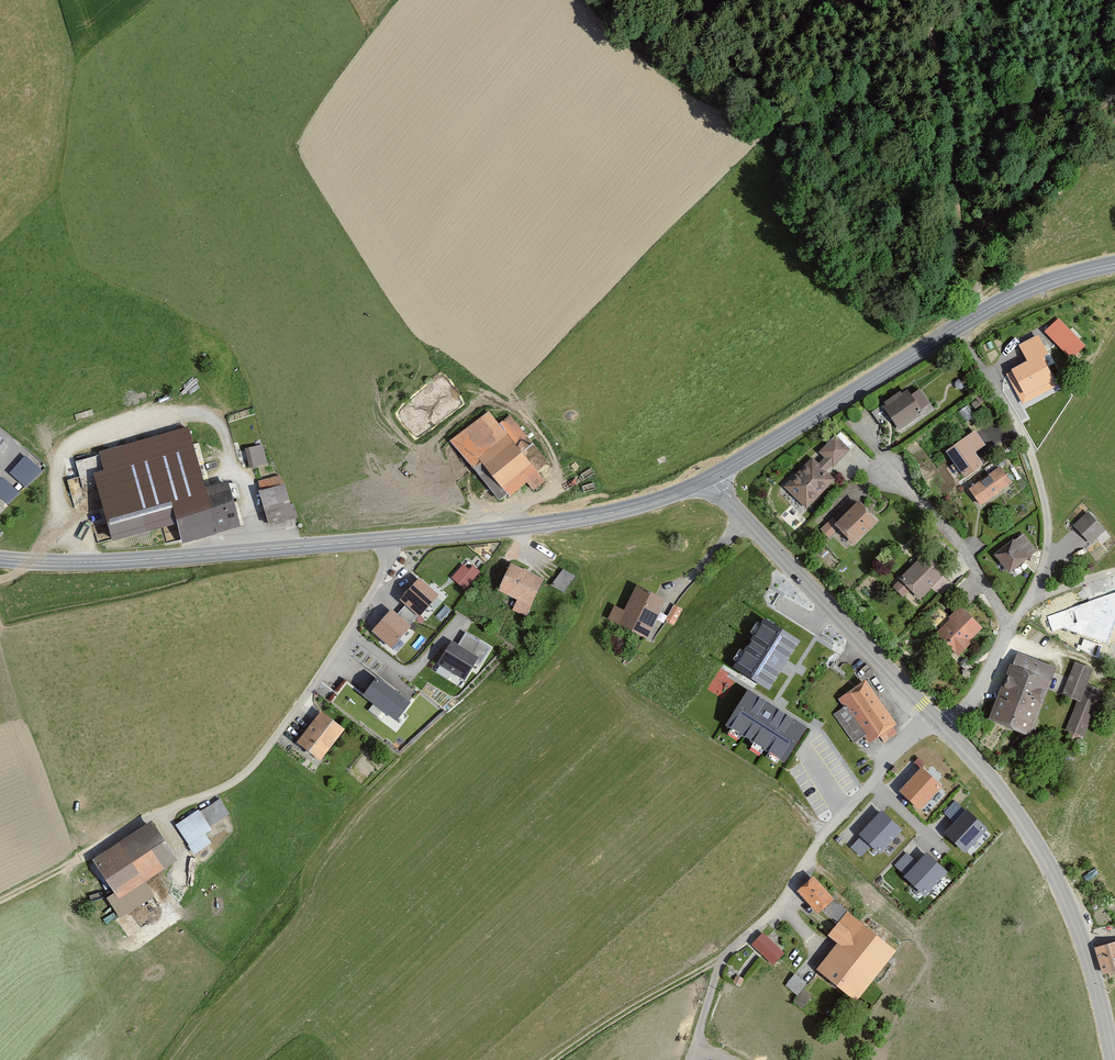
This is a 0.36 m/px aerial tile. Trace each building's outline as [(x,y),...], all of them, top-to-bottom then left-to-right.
[(1071,357),(1086,343),(1060,315),(1045,329),(1071,357)] [(1028,365),(1004,389),(1040,416),(1062,391),(1028,365)] [(917,382),(885,405),(902,428),(934,405),(917,382)] [(493,407),(454,439),(503,500),(528,480),(535,487),(546,478),(539,471),(550,462),(511,413),(503,419),(493,407)] [(190,424),(120,445),(145,530),(216,508),(190,424)] [(826,457),(820,463),(829,472),(851,449),(836,435),(820,451),(826,457)] [(979,435),(950,453),(964,477),(994,458),(979,435)] [(250,465),(268,461),(263,441),(245,446),(250,465)] [(26,452),(9,470),(27,486),(43,468),(26,452)] [(813,456),(785,484),(808,507),(836,479),(829,472),(820,463),(813,456)] [(1005,465),(972,488),(984,506),(1017,483),(1005,465)] [(285,472),(258,477),(268,522),(295,516),(285,472)] [(0,477),(0,495),(8,502),(20,490),(3,475),(0,477)] [(882,520),(862,500),(839,523),(842,526),(859,543),(882,520)] [(1090,509),(1074,523),(1092,543),(1108,529),(1090,509)] [(842,526),(839,523),(833,516),(820,528),(829,538),(842,526)] [(1025,532),(998,555),(1014,574),(1041,550),(1025,532)] [(950,572),(929,549),(893,583),(906,597),(916,587),(924,596),(950,572)] [(479,572),(465,560),(451,575),(465,587),(479,572)] [(544,581),(511,564),(498,589),(517,598),(511,609),(526,617),(544,581)] [(563,566),(553,583),(565,590),(575,573),(563,566)] [(439,598),(419,580),(400,602),(405,607),(417,618),(419,620),(439,598)] [(665,598),(639,585),(628,609),(614,602),(607,617),(647,636),(665,598)] [(1078,600),(1067,618),(1085,629),(1096,611),(1078,600)] [(986,627),(963,603),(936,630),(964,660),(976,648),(970,642),(986,627)] [(672,604),(664,619),(672,623),(680,608),(672,604)] [(417,618),(405,607),(397,616),(409,627),(417,618)] [(409,627),(397,616),(392,611),(372,633),(392,651),(412,629),(409,627)] [(733,671),(768,693),(801,643),(766,621),(733,671)] [(457,647),(451,644),(438,666),(465,682),(476,663),(481,667),(492,648),(466,633),(457,647)] [(1019,650),(1015,662),(1058,678),(1063,666),(1019,650)] [(1097,669),(1078,661),(1065,693),(1079,699),(1084,701),(1091,683),(1097,669)] [(1058,678),(1015,662),(993,719),(1037,736),(1058,678)] [(411,704),(376,679),(362,698),(397,723),(411,704)] [(867,681),(839,700),(870,746),(898,727),(867,681)] [(1106,689),(1091,683),(1084,701),(1079,699),(1067,728),(1088,736),(1106,689)] [(747,692),(725,728),(786,765),(808,730),(747,692)] [(348,727),(326,708),(298,741),(320,760),(348,727)] [(921,770),(899,794),(921,815),(943,790),(921,770)] [(220,800),(176,826),(194,856),(212,845),(210,842),(215,839),(209,827),(229,815),(220,800)] [(988,830),(954,801),(943,813),(955,824),(944,836),(966,855),(988,830)] [(882,813),(850,848),(861,859),(871,849),(881,858),(904,833),(882,813)] [(158,819),(97,858),(119,891),(123,898),(150,882),(184,859),(158,819)] [(918,864),(907,853),(892,868),(924,899),(947,875),(926,855),(918,864)] [(839,897),(819,875),(802,890),(821,913),(839,897)] [(123,898),(119,891),(110,896),(122,916),(157,895),(150,882),(123,898)] [(903,951),(851,910),(832,935),(843,943),(822,970),(863,1002),(903,951)] [(762,933),(751,945),(773,965),(784,953),(762,933)] [(1095,947),(1103,975),(1114,972),(1114,941),(1095,947)] [(785,983),(797,992),(807,981),(795,971),(785,983)] [(801,987),(794,1000),(804,1005),(811,992),(801,987)]
